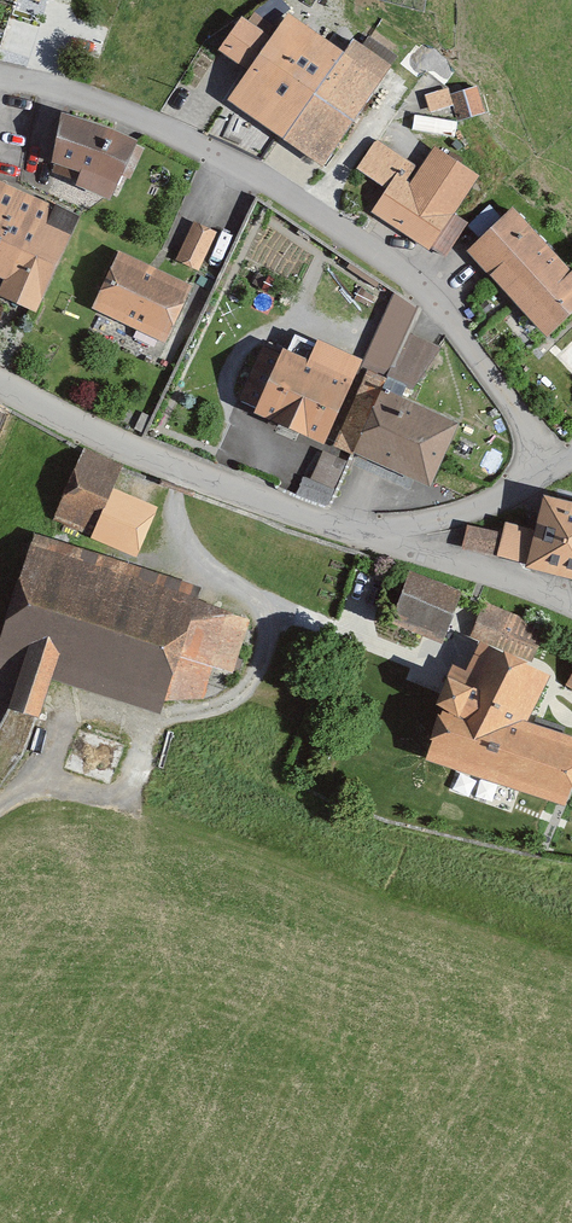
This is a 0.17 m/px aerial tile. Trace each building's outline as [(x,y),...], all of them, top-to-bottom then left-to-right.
[(238,102),(335,169),(406,68),(369,42),(359,55),(304,17),(287,43),(256,22),(232,57),(258,74),(238,102)] [(429,97),(432,112),(457,106),(460,121),(490,115),(483,85),(429,97)] [(87,189),(122,201),(142,141),(73,118),(57,168),(90,179),(87,189)] [(380,210),(454,260),(477,226),(465,218),(492,179),(448,149),(432,172),(385,141),(365,171),(394,191),(380,210)] [(84,217),(0,182),(0,276),(14,282),(7,298),(43,313),(84,217)] [(529,209),(482,254),(566,344),(571,338),(571,255),(529,209)] [(198,225),(180,263),(203,273),(221,236),(198,225)] [(171,344),(197,286),(123,254),(97,311),(171,344)] [(418,307),(394,290),(363,363),(414,386),(440,348),(407,333),(418,307)] [(345,448),(371,381),(293,350),(266,417),(345,448)] [(444,491),(474,429),(397,392),(367,454),(444,491)] [(321,447),(303,495),(333,506),(351,458),(321,447)] [(121,466),(81,449),(53,523),(143,557),(161,510),(111,490),(121,466)] [(547,491),(536,530),(527,560),(525,564),(571,578),(571,498),(547,491)] [(527,560),(536,530),(504,521),(502,533),(467,525),(462,547),(527,560)] [(34,538),(0,641),(0,697),(39,710),(50,675),(158,708),(163,694),(201,695),(211,663),(232,670),(249,620),(203,606),(207,595),(34,538)] [(395,618),(442,636),(458,593),(412,575),(395,618)] [(543,627),(485,605),(474,633),(530,657),(543,627)] [(571,775),(571,740),(523,723),(545,675),(485,646),(466,685),(449,678),(438,705),(447,710),(431,756),(563,801),(571,775)]
